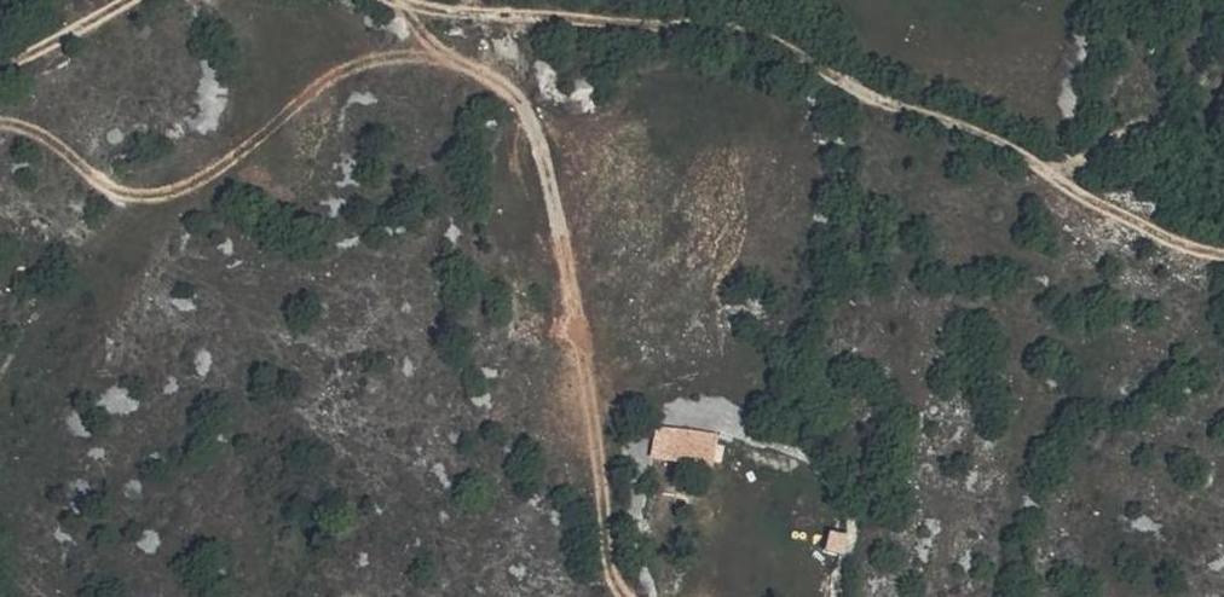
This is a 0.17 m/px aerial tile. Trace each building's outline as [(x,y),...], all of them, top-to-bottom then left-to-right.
[(717,433),(655,424),(648,458),(713,464),(717,433)] [(845,556),(850,533),(829,529),(824,551),(845,556)]
